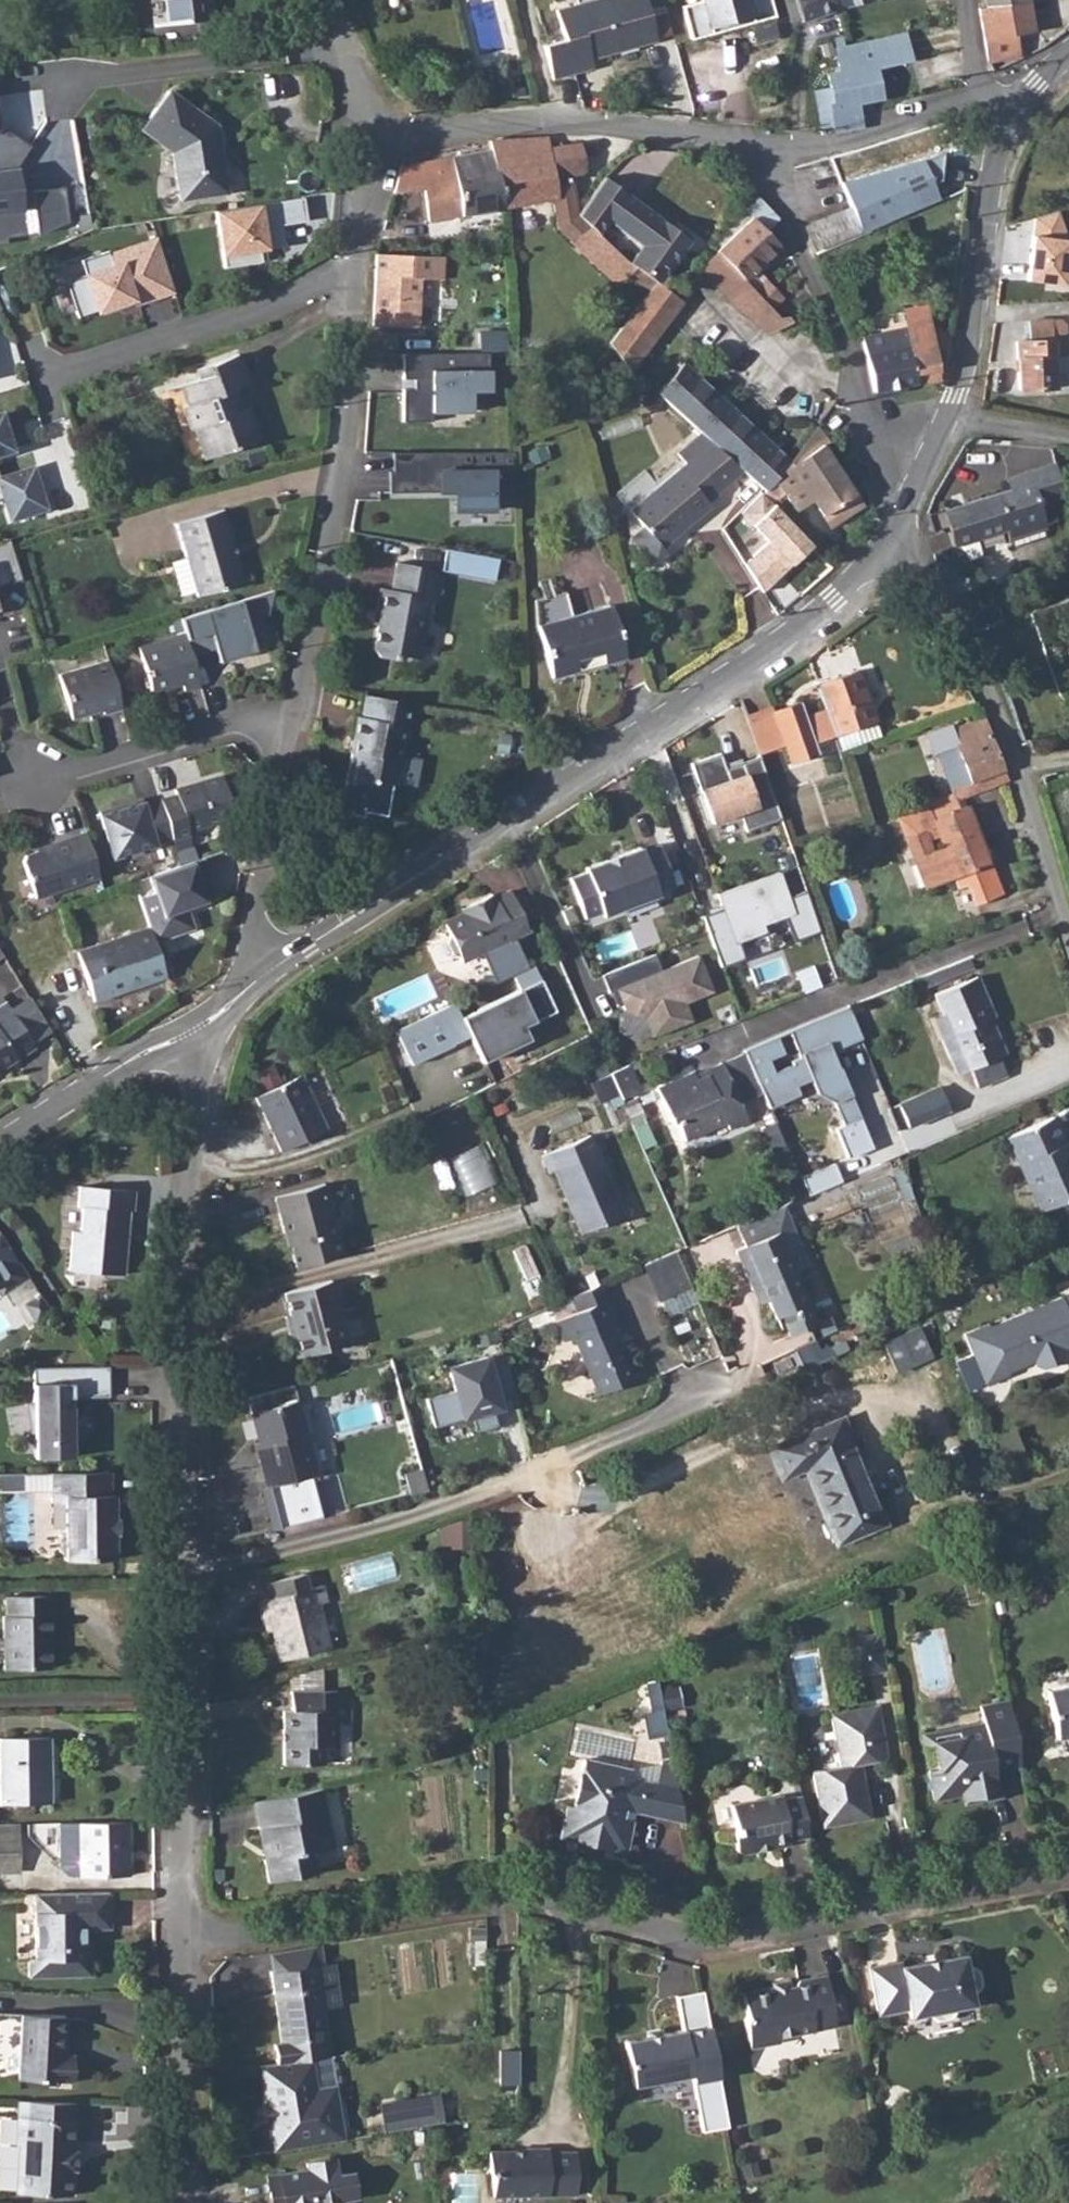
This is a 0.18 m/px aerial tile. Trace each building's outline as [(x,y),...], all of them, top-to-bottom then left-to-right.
[(167,24),(211,17),(209,0),(164,0),(167,24)] [(589,55),(586,46),(600,43),(602,52),(654,37),(644,0),(570,0),(554,5),(562,35),(542,42),(552,75),(592,65),(589,55)] [(713,30),(710,21),(750,11),(752,20),(775,14),(772,0),(693,0),(683,3),(692,36),(713,30)] [(802,21),(836,10),(832,0),(796,0),(802,21)] [(836,10),(864,0),(832,0),(836,10)] [(984,7),(978,8),(986,61),(1017,55),(1016,43),(1033,41),(1027,0),(984,7)] [(830,124),(832,132),(862,126),(859,113),(894,106),(892,98),(948,85),(936,27),(833,49),(838,70),(826,72),(828,86),(813,89),(821,126),(830,124)] [(167,90),(141,127),(171,150),(180,198),(225,190),(214,123),(167,90)] [(27,164),(23,125),(0,127),(0,167),(27,164)] [(559,226),(560,232),(612,282),(630,263),(598,233),(576,214),(570,184),(569,182),(566,183),(564,176),(568,175),(584,172),(578,142),(560,145),(560,143),(552,144),(552,147),(547,148),(545,135),(488,138),(489,147),(499,206),(554,196),(559,226)] [(399,163),(392,192),(421,188),(426,219),(499,206),(489,147),(399,163)] [(842,182),(855,210),(865,236),(942,202),(925,157),(842,182)] [(585,203),(576,214),(598,233),(610,223),(639,245),(630,263),(655,282),(658,285),(690,239),(609,178),(585,203)] [(303,198),(214,213),(224,268),(264,261),(263,251),(285,246),(281,226),(307,221),(303,198)] [(806,225),(818,252),(862,232),(849,205),(806,225)] [(717,247),(714,250),(715,251),(742,279),(777,245),(764,231),(749,217),(717,247)] [(157,237),(79,261),(82,273),(59,280),(72,323),(174,292),(157,237)] [(742,279),(715,251),(700,266),(739,307),(761,327),(775,314),(742,279)] [(376,253),(371,325),(417,327),(417,321),(418,279),(445,280),(444,257),(393,254),(376,253)] [(635,307),(608,342),(623,365),(628,370),(681,301),(671,294),(658,285),(655,282),(635,307)] [(906,327),(862,337),(873,392),(907,384),(917,383),(938,381),(939,376),(933,349),(946,348),(942,331),(934,332),(929,303),(903,308),(906,327)] [(1027,339),(1015,340),(1017,388),(1066,386),(1062,323),(1058,318),(1026,319),(1027,339)] [(490,355),(402,353),(401,421),(490,420),(490,355)] [(197,379),(178,385),(184,405),(179,407),(188,429),(193,427),(204,458),(257,438),(245,406),(239,408),(233,390),(246,386),(235,355),(194,369),(197,379)] [(682,363),(655,393),(700,434),(742,470),(763,489),(784,464),(788,459),(682,363)] [(0,405),(0,457),(20,451),(5,404),(0,405)] [(684,464),(629,508),(643,526),(630,536),(652,562),(665,552),(660,546),(690,521),(708,506),(705,502),(742,470),(700,434),(676,454),(684,464)] [(763,489),(721,529),(732,546),(748,530),(746,527),(771,501),(782,495),(793,512),(810,501),(827,528),(860,507),(819,441),(784,464),(763,489)] [(513,447),(387,450),(389,494),(456,493),(457,513),(498,512),(497,490),(512,492),(513,447)] [(1008,488),(926,513),(931,529),(945,525),(951,544),(1004,528),(1011,551),(1048,540),(1042,524),(1056,520),(1049,499),(1063,495),(1052,459),(1003,475),(1008,488)] [(4,520),(44,507),(31,466),(0,475),(0,506),(4,520)] [(182,557),(167,562),(178,594),(192,589),(195,596),(243,582),(235,555),(232,556),(229,547),(232,545),(222,511),(173,525),(182,557)] [(6,607),(1,591),(30,582),(14,530),(0,534),(0,609),(6,607)] [(400,547),(399,560),(426,562),(427,549),(400,547)] [(443,568),(497,579),(501,558),(447,548),(443,568)] [(442,569),(396,560),(390,588),(378,586),(374,608),(378,608),(371,647),(376,654),(394,658),(395,653),(417,657),(429,597),(436,598),(442,569)] [(562,592),(535,599),(536,624),(551,677),(623,659),(608,606),(570,617),(562,592)] [(183,690),(199,685),(184,634),(137,647),(150,690),(181,680),(183,690)] [(57,674),(70,718),(102,709),(103,714),(120,708),(106,659),(57,674)] [(855,669),(814,683),(823,709),(832,734),(837,750),(879,735),(855,669)] [(417,703),(363,692),(358,714),(352,714),(349,734),(354,735),(352,748),(347,750),(342,778),(364,783),(374,777),(393,782),(403,725),(412,726),(417,703)] [(797,699),(771,708),(782,741),(789,761),(815,752),(811,741),(832,734),(823,709),(803,716),(797,699)] [(982,716),(951,728),(955,742),(969,779),(1002,767),(982,716)] [(723,752),(692,761),(711,822),(743,812),(748,829),(783,818),(763,753),(727,764),(723,752)] [(154,843),(170,838),(170,839),(187,834),(186,830),(222,820),(226,799),(220,776),(173,789),(175,794),(159,799),(142,804),(141,799),(98,811),(111,858),(154,845),(154,843)] [(987,861),(986,861),(963,805),(958,808),(953,798),(950,791),(924,803),(932,823),(901,835),(922,887),(952,875),(956,887),(966,883),(975,902),(1000,891),(987,861)] [(107,876),(90,826),(19,850),(36,899),(107,876)] [(584,869),(568,876),(583,916),(600,909),(602,914),(657,892),(655,888),(673,881),(658,841),(641,848),(638,845),(583,866),(584,869)] [(200,855),(179,862),(193,905),(214,898),(209,882),(200,855)] [(783,870),(718,890),(733,938),(798,918),(783,870)] [(470,907),(441,920),(448,934),(444,942),(450,954),(458,957),(459,960),(481,950),(512,937),(527,931),(509,889),(492,897),(490,893),(469,903),(470,907)] [(147,925),(76,949),(93,999),(163,976),(147,925)] [(527,968),(512,937),(481,950),(497,982),(527,968)] [(701,953),(613,988),(621,1011),(643,1019),(649,1037),(695,1018),(689,1004),(716,994),(701,953)] [(518,990),(540,980),(533,965),(527,968),(511,975),(518,990)] [(476,990),(492,982),(488,974),(473,982),(476,990)] [(932,992),(941,1012),(949,1032),(988,1017),(990,1015),(973,974),(932,992)] [(555,1010),(540,980),(518,990),(462,1018),(470,1032),(484,1058),(527,1036),(522,1025),(555,1010)] [(34,1046),(5,1001),(0,1004),(0,1068),(34,1046)] [(396,1031),(411,1061),(470,1032),(462,1018),(454,1001),(396,1031)] [(863,1038),(849,1004),(745,1051),(771,1108),(799,1094),(798,1086),(811,1080),(820,1095),(833,1101),(843,1122),(859,1115),(832,1050),(863,1038)] [(949,1032),(938,1037),(954,1074),(968,1068),(996,1055),(1002,1052),(988,1017),(949,1032)] [(724,1118),(726,1122),(743,1115),(718,1062),(699,1070),(701,1075),(693,1078),(690,1072),(652,1088),(667,1123),(674,1120),(681,1137),(724,1118)] [(627,1063),(607,1070),(619,1096),(638,1088),(627,1063)] [(320,1069),(301,1078),(319,1117),(340,1107),(320,1069)] [(253,1097),(278,1148),(323,1126),(319,1117),(301,1078),(299,1074),(253,1097)] [(938,1085),(878,1111),(890,1138),(949,1113),(938,1085)] [(743,1115),(726,1122),(728,1125),(744,1118),(743,1115)] [(1005,1136),(1019,1170),(1024,1168),(1041,1209),(1068,1196),(1068,1149),(1065,1140),(1061,1142),(1050,1117),(1005,1136)] [(590,1134),(543,1155),(549,1172),(555,1169),(583,1233),(626,1214),(590,1134)] [(485,1142),(454,1156),(471,1194),(502,1179),(485,1142)] [(284,1231),(294,1264),(342,1252),(321,1181),(272,1195),(282,1231),(284,1231)] [(131,1188),(75,1184),(73,1205),(78,1205),(76,1230),(68,1229),(65,1268),(120,1272),(123,1233),(118,1233),(120,1207),(129,1208),(131,1188)] [(781,1204),(734,1224),(743,1245),(733,1250),(751,1289),(760,1286),(779,1330),(770,1334),(772,1340),(814,1323),(790,1267),(781,1246),(795,1240),(781,1204)] [(25,1274),(0,1235),(0,1281),(4,1288),(25,1274)] [(673,1252),(641,1267),(666,1318),(698,1302),(673,1252)] [(329,1277),(282,1290),(294,1330),(288,1331),(296,1355),(346,1341),(329,1277)] [(599,1282),(571,1295),(577,1310),(557,1319),(564,1335),(571,1332),(597,1392),(635,1376),(609,1316),(613,1313),(599,1282)] [(988,1326),(987,1323),(963,1333),(985,1384),(1009,1374),(1008,1371),(1023,1364),(1022,1360),(1031,1356),(1033,1360),(1035,1365),(1043,1368),(1063,1359),(1066,1351),(1064,1347),(1068,1345),(1068,1289),(988,1326)] [(38,1293),(24,1302),(34,1318),(48,1309),(38,1293)] [(920,1324),(884,1339),(897,1370),(933,1355),(920,1324)] [(501,1351),(446,1364),(460,1420),(504,1408),(500,1394),(512,1391),(501,1351)] [(103,1364),(31,1364),(31,1399),(24,1400),(28,1429),(32,1429),(33,1454),(71,1454),(70,1394),(107,1393),(107,1363),(103,1364)] [(294,1399),(249,1411),(260,1457),(257,1459),(264,1485),(261,1490),(272,1529),(326,1515),(294,1399)] [(883,1522),(838,1416),(766,1447),(778,1477),(802,1468),(834,1543),(883,1522)] [(419,1468),(403,1472),(408,1495),(425,1491),(419,1468)] [(109,1470),(49,1470),(50,1500),(62,1500),(63,1527),(58,1532),(58,1548),(63,1554),(63,1557),(113,1556),(113,1531),(115,1531),(115,1515),(113,1515),(112,1492),(109,1492),(109,1470)] [(22,1471),(0,1471),(0,1487),(22,1487),(22,1471)] [(445,1541),(472,1535),(468,1518),(441,1524),(445,1541)] [(266,1598),(263,1599),(272,1629),(280,1659),(329,1646),(317,1604),(326,1602),(321,1584),(308,1587),(303,1573),(262,1582),(266,1598)] [(7,1615),(3,1615),(5,1670),(51,1669),(50,1634),(55,1634),(54,1595),(7,1596),(7,1615)] [(880,1635),(859,1639),(866,1677),(887,1673),(880,1635)] [(663,1678),(666,1707),(682,1706),(680,1677),(663,1678)] [(650,1737),(669,1734),(660,1679),(641,1682),(650,1737)] [(1047,1688),(1056,1737),(1068,1735),(1068,1684),(1047,1688)] [(319,1689),(290,1690),(290,1709),(283,1708),(283,1762),(322,1762),(323,1742),(336,1743),(336,1689),(319,1689)] [(340,1744),(330,1743),(330,1744),(351,1745),(355,1689),(344,1689),(340,1744)] [(992,1760),(1019,1756),(1008,1700),(980,1705),(983,1722),(958,1727),(959,1737),(937,1741),(942,1768),(929,1770),(934,1799),(965,1793),(965,1799),(998,1793),(992,1760)] [(838,1772),(812,1776),(819,1817),(828,1823),(869,1816),(864,1786),(856,1782),(854,1770),(888,1765),(877,1711),(850,1716),(851,1721),(830,1724),(838,1772)] [(0,1735),(0,1801),(47,1800),(46,1734),(0,1735)] [(676,1788),(655,1784),(627,1779),(629,1769),(580,1759),(570,1807),(562,1806),(555,1838),(622,1851),(629,1820),(619,1818),(621,1808),(682,1820),(676,1788)] [(277,1795),(253,1800),(258,1826),(261,1825),(267,1855),(264,1856),(269,1877),(317,1868),(313,1846),(333,1842),(321,1785),(277,1795)] [(806,1834),(798,1793),(779,1796),(778,1792),(729,1801),(733,1825),(730,1831),(733,1848),(740,1851),(787,1842),(787,1837),(806,1834)] [(124,1820),(76,1821),(55,1821),(55,1866),(64,1873),(74,1873),(74,1874),(125,1873),(124,1820)] [(17,1870),(17,1822),(0,1822),(0,1870),(17,1870)] [(107,1925),(107,1890),(41,1891),(41,1899),(32,1899),(33,1956),(26,1956),(26,1974),(89,1973),(88,1937),(81,1938),(81,1926),(107,1925)] [(893,1929),(873,1933),(878,1961),(899,1958),(893,1929)] [(899,1962),(867,1968),(876,2016),(907,2010),(909,2019),(930,2015),(931,2019),(937,2024),(949,2022),(954,2014),(953,2011),(972,2008),(970,1993),(977,1992),(980,1986),(978,1972),(973,1968),(965,1969),(963,1956),(900,1967),(899,1962)] [(312,1960),(266,1966),(276,2037),(269,2038),(272,2059),(307,2055),(325,2053),(312,1960)] [(744,2011),(739,2017),(744,2042),(753,2046),(769,2043),(774,2036),(833,2025),(823,1974),(797,1979),(790,1987),(773,1991),(772,1986),(741,1993),(744,2011)] [(66,2010),(21,2011),(22,2075),(77,2075),(77,2049),(66,2048),(66,2010)] [(623,2037),(707,2022),(705,2010),(620,2025),(623,2037)] [(717,2079),(708,2029),(682,2033),(682,2030),(621,2041),(629,2088),(688,2077),(689,2084),(717,2079)] [(272,2059),(255,2061),(261,2101),(268,2105),(269,2112),(263,2118),(266,2133),(270,2132),(272,2148),(340,2138),(334,2102),(315,2105),(312,2082),(307,2055),(272,2059)] [(439,2090),(381,2102),(386,2129),(445,2118),(439,2090)] [(19,2115),(18,2138),(75,2139),(76,2101),(22,2098),(19,2098),(19,2115)] [(16,2191),(19,2114),(0,2114),(0,2190),(16,2191)] [(75,2139),(18,2138),(18,2142),(20,2143),(18,2191),(72,2194),(73,2169),(76,2169),(77,2150),(75,2150),(75,2139)] [(487,2148),(486,2170),(490,2173),(489,2193),(572,2193),(573,2150),(545,2150),(546,2145),(523,2145),(523,2149),(487,2148)] [(265,2194),(273,2193),(274,2202),(337,2202),(337,2197),(352,2195),(348,2174),(343,2170),(332,2172),(330,2155),(301,2160),(302,2167),(262,2173),(265,2194)]
